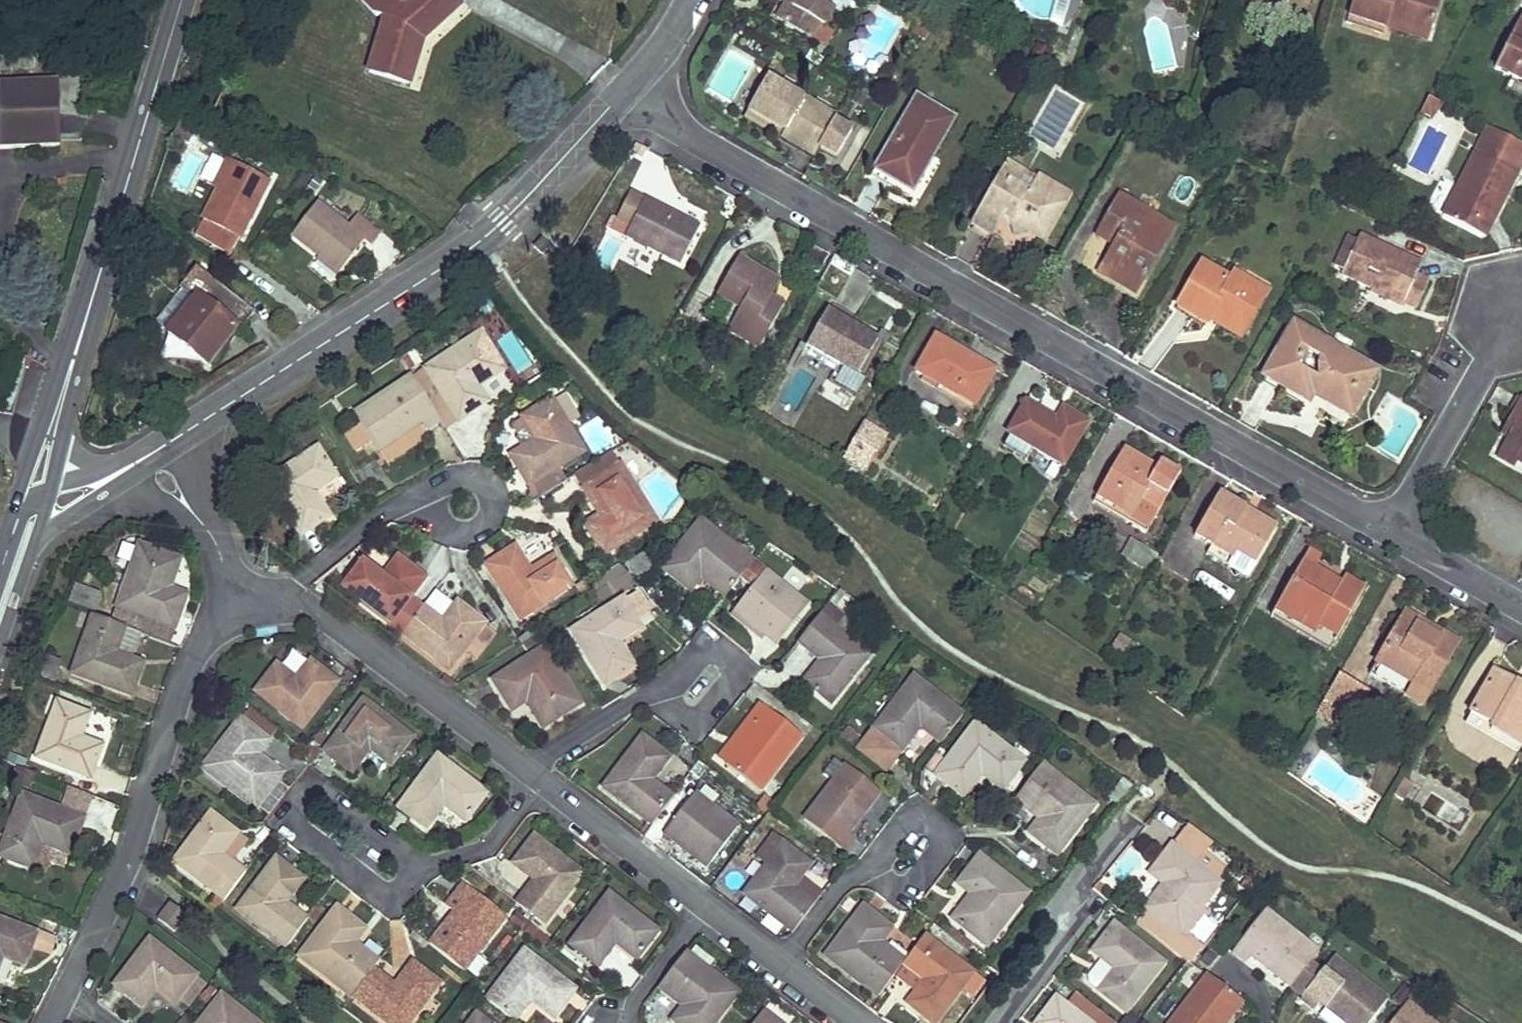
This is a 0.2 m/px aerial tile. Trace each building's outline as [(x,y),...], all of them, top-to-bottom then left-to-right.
[(408,87),(422,41),(460,6),(454,0),(360,0),(376,17),(398,24),(393,39),(381,36),(369,76),(408,87)] [(835,10),(827,5),(830,0),(791,0),(779,21),(804,35),(812,20),(820,24),(826,27),(835,10)] [(1238,0),(1282,12),(1286,0),(1238,0)] [(1441,0),(1353,0),(1349,12),(1387,25),(1390,16),(1431,30),(1441,0)] [(1387,25),(1428,38),(1431,30),(1390,16),(1387,25)] [(1520,17),(1494,68),(1521,82),(1521,18),(1520,17)] [(812,20),(804,35),(812,39),(820,24),(812,20)] [(782,138),(814,156),(836,118),(768,78),(750,109),(786,130),(782,138)] [(3,148),(60,145),(57,87),(0,90),(3,148)] [(1428,96),(1424,103),(1421,110),(1428,114),(1437,100),(1428,96)] [(908,198),(952,118),(915,98),(871,177),(908,198)] [(1441,214),(1483,237),(1521,164),(1521,144),(1488,126),(1441,214)] [(234,164),(227,161),(213,187),(220,191),(234,164)] [(1039,176),(1011,161),(1004,173),(1033,189),(1039,176)] [(231,256),(270,182),(234,164),(220,191),(197,237),(231,256)] [(1047,240),(1072,195),(1039,176),(1033,189),(1004,173),(974,223),(998,236),(1009,217),(1015,220),(1020,235),(1033,232),(1047,240)] [(694,226),(627,188),(606,226),(673,264),(694,226)] [(1097,275),(1115,285),(1132,296),(1173,228),(1119,196),(1095,236),(1114,248),(1097,275)] [(350,230),(319,204),(296,236),(342,274),(366,244),(371,249),(383,235),(361,217),(350,230)] [(541,237),(534,246),(543,253),(550,245),(546,241),(541,237)] [(1401,304),(1415,310),(1428,282),(1414,276),(1419,265),(1359,237),(1341,277),(1371,290),(1373,286),(1402,300),(1401,304)] [(758,352),(783,305),(770,299),(764,296),(774,277),(739,258),(717,300),(737,311),(725,334),(758,352)] [(208,363),(238,325),(241,327),(254,311),(197,265),(180,287),(195,298),(168,331),(208,363)] [(1246,329),(1266,293),(1232,275),(1229,281),(1200,265),(1178,307),(1208,324),(1215,312),(1246,329)] [(770,299),(780,280),(774,277),(764,296),(770,299)] [(1402,300),(1373,286),(1371,290),(1369,295),(1398,309),(1401,304),(1402,300)] [(856,377),(878,338),(828,310),(806,348),(856,377)] [(1313,395),(1331,405),(1349,416),(1375,373),(1293,325),(1263,376),(1308,402),(1313,395)] [(479,387),(492,379),(505,371),(481,333),(426,368),(458,420),(487,402),(479,387)] [(971,407),(992,372),(933,338),(913,373),(971,407)] [(803,353),(853,382),(856,377),(806,348),(803,353)] [(458,420),(426,368),(413,377),(441,422),(445,428),(458,420)] [(421,424),(423,428),(425,431),(441,422),(413,377),(354,414),(378,452),(421,424)] [(1521,400),(1512,414),(1518,417),(1499,451),(1517,461),(1521,463),(1521,401),(1521,400)] [(532,482),(559,466),(582,452),(551,401),(520,419),(533,440),(510,455),(529,484),(532,482)] [(1059,421),(1028,405),(1011,436),(1065,467),(1090,423),(1066,410),(1059,421)] [(378,452),(387,467),(431,439),(425,431),(423,428),(421,424),(378,452)] [(872,429),(862,424),(843,459),(863,470),(875,447),(865,442),(872,429)] [(1147,534),(1181,475),(1160,463),(1158,467),(1127,449),(1097,498),(1113,508),(1116,503),(1133,513),(1127,522),(1147,534)] [(314,491),(325,484),(336,478),(318,450),(268,483),(300,534),(329,517),(314,491)] [(1517,461),(1499,451),(1495,459),(1513,469),(1517,461)] [(620,466),(613,453),(575,476),(599,515),(585,524),(604,555),(657,522),(622,467),(620,466)] [(568,480),(559,466),(532,482),(541,497),(568,480)] [(1275,529),(1256,519),(1252,526),(1240,519),(1244,512),(1244,511),(1218,497),(1195,538),(1234,560),(1236,555),(1255,566),(1275,529)] [(1127,522),(1133,513),(1116,503),(1113,508),(1097,498),(1095,502),(1127,522)] [(1252,526),(1256,519),(1244,512),(1240,519),(1252,526)] [(691,590),(701,577),(726,596),(740,578),(753,561),(702,520),(663,568),(691,590)] [(187,595),(170,589),(180,560),(139,546),(117,606),(175,628),(187,595)] [(552,557),(532,570),(516,547),(486,565),(520,617),(570,586),(552,557)] [(1234,560),(1253,570),(1255,566),(1236,555),(1234,560)] [(397,560),(383,577),(364,562),(343,590),(390,625),(425,580),(397,560)] [(807,605),(753,561),(740,578),(752,588),(735,608),(769,636),(776,642),(807,605)] [(1308,568),(1300,564),(1290,583),(1298,587),(1308,568)] [(1305,619),(1337,637),(1363,591),(1342,579),(1337,587),(1325,581),(1327,578),(1308,568),(1298,587),(1290,583),(1274,612),(1300,627),(1305,619)] [(640,588),(624,598),(637,619),(654,608),(649,603),(640,588)] [(92,616),(98,599),(76,590),(70,608),(92,616)] [(436,592),(403,635),(450,670),(464,651),(484,625),(456,603),(455,605),(436,592)] [(634,666),(619,642),(642,627),(637,619),(624,598),(573,630),(606,684),(634,666)] [(832,702),(870,655),(838,630),(846,618),(833,606),(824,618),(820,615),(799,643),(821,661),(805,681),(832,702)] [(735,608),(728,617),(763,643),(769,636),(735,608)] [(1270,619),(1329,651),(1337,637),(1305,619),(1300,627),(1274,612),(1270,619)] [(1441,633),(1438,639),(1417,627),(1420,621),(1404,612),(1376,663),(1430,693),(1458,643),(1441,633)] [(125,628),(92,616),(72,672),(132,695),(143,663),(133,659),(141,634),(125,629),(125,628)] [(1441,633),(1420,621),(1417,627),(1438,639),(1441,633)] [(495,633),(484,625),(464,651),(476,660),(495,633)] [(1110,651),(1123,657),(1131,639),(1117,633),(1110,651)] [(545,727),(581,704),(546,648),(494,680),(514,710),(528,702),(545,727)] [(309,661),(295,679),(277,664),(257,690),(304,727),(338,683),(309,661)] [(1369,675),(1423,705),(1430,693),(1376,663),(1369,675)] [(1509,682),(1510,679),(1493,669),(1470,709),(1494,722),(1491,727),(1520,744),(1521,741),(1521,689),(1509,682)] [(1370,694),(1339,676),(1316,717),(1332,726),(1348,735),(1370,694)] [(903,750),(920,728),(941,745),(963,716),(914,679),(875,728),(903,750)] [(1510,679),(1509,682),(1521,689),(1521,686),(1510,679)] [(104,745),(93,741),(82,736),(89,714),(57,701),(37,755),(92,777),(104,745)] [(391,765),(402,752),(412,738),(364,701),(327,750),(355,771),(371,750),(391,765)] [(727,763),(761,789),(802,737),(761,705),(751,717),(758,723),(727,763)] [(1470,709),(1468,713),(1491,727),(1494,722),(1470,709)] [(758,723),(751,717),(720,758),(727,763),(758,723)] [(259,754),(270,740),(241,718),(204,767),(257,807),(284,773),(259,754)] [(982,776),(1002,790),(1023,763),(976,726),(937,777),(964,797),(982,776)] [(874,727),(858,751),(888,775),(904,751),(903,750),(875,728),(874,727)] [(644,736),(625,761),(605,786),(654,822),(674,796),(652,780),(670,757),(644,736)] [(465,821),(475,807),(486,794),(437,757),(400,806),(428,827),(444,805),(465,821)] [(1030,833),(1059,854),(1095,806),(1042,765),(1015,801),(1040,820),(1030,833)] [(857,839),(853,836),(849,833),(880,794),(845,766),(805,820),(847,853),(857,839)] [(1414,783),(1404,778),(1395,794),(1404,799),(1414,783)] [(55,847),(67,852),(90,793),(71,786),(63,808),(21,792),(0,848),(0,854),(32,866),(42,842),(55,847)] [(1126,792),(1119,788),(1111,799),(1117,804),(1126,792)] [(1128,794),(1126,792),(1117,804),(1120,806),(1128,794)] [(710,867),(725,847),(740,827),(696,793),(666,833),(710,867)] [(223,854),(238,834),(211,812),(174,859),(225,899),(246,872),(234,862),(223,854)] [(1212,849),(1187,831),(1174,847),(1199,865),(1212,849)] [(249,842),(238,834),(223,854),(234,862),(249,842)] [(535,837),(525,850),(515,863),(535,879),(517,902),(545,924),(583,874),(535,837)] [(769,865),(746,894),(794,932),(822,896),(801,878),(811,866),(784,845),(783,847),(774,839),(760,857),(769,865)] [(55,847),(42,842),(32,866),(30,871),(45,877),(49,865),(61,869),(67,852),(55,847)] [(1201,909),(1222,883),(1199,865),(1174,847),(1172,845),(1149,874),(1163,885),(1145,909),(1148,912),(1139,924),(1185,961),(1190,961),(1201,946),(1192,939),(1209,915),(1201,909)] [(955,920),(991,946),(1030,893),(979,855),(959,883),(973,894),(955,920)] [(287,901),(304,879),(277,858),(238,907),(287,946),(309,918),(287,901)] [(505,917),(464,885),(455,897),(461,902),(430,943),(464,970),(505,917)] [(956,891),(939,913),(948,920),(965,897),(956,891)] [(637,957),(658,931),(610,894),(571,943),(598,964),(616,941),(637,957)] [(189,917),(174,905),(161,920),(177,932),(189,917)] [(863,905),(825,955),(879,997),(904,964),(881,946),(894,929),(863,905)] [(298,957),(351,996),(373,968),(380,959),(356,942),(366,930),(336,907),(298,957)] [(1245,964),(1252,956),(1292,987),(1319,951),(1266,911),(1233,954),(1245,964)] [(22,965),(34,933),(0,920),(0,960),(1,958),(22,965)] [(1097,990),(1126,1013),(1164,964),(1113,924),(1092,951),(1113,969),(1097,990)] [(34,951),(50,957),(56,939),(40,933),(34,951)] [(925,937),(904,964),(925,981),(908,1004),(934,1022),(938,1022),(964,988),(975,998),(985,983),(925,937)] [(208,987),(153,944),(117,989),(145,1010),(160,991),(177,1004),(179,1000),(190,1010),(208,987)] [(533,999),(555,1016),(575,989),(524,951),(487,999),(516,1021),(533,999)] [(738,993),(685,952),(658,987),(683,1006),(673,1019),(678,1022),(714,1022),(738,993)] [(1345,1022),(1369,1022),(1387,999),(1334,958),(1300,1000),(1314,1012),(1320,1004),(1345,1022)] [(351,996),(387,1022),(413,1022),(441,984),(410,961),(393,983),(373,968),(351,996)] [(1243,1001),(1208,975),(1172,1022),(1227,1022),(1243,1001)] [(1077,994),(1067,1006),(1089,1022),(1092,1022),(1101,1012),(1077,994)] [(221,997),(200,1022),(254,1022),(221,997)] [(1067,1006),(1056,997),(1036,1022),(1089,1022),(1067,1006)] [(1405,1002),(1390,1022),(1432,1022),(1405,1002)] [(762,1012),(753,1022),(776,1022),(762,1012)] [(1101,1012),(1092,1022),(1115,1022),(1101,1012)] [(471,1022),(488,1022),(478,1015),(471,1022)]
